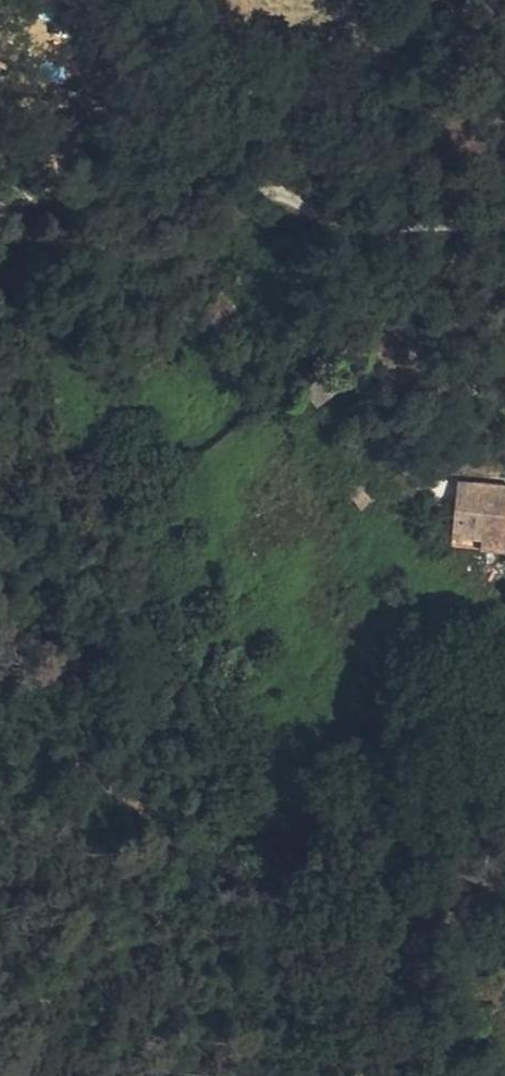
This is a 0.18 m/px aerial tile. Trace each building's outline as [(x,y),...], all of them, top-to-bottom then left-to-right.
[(383,498),(365,475),(347,488),(365,512),(383,498)] [(458,483),(451,546),(504,553),(504,487),(458,483)]
